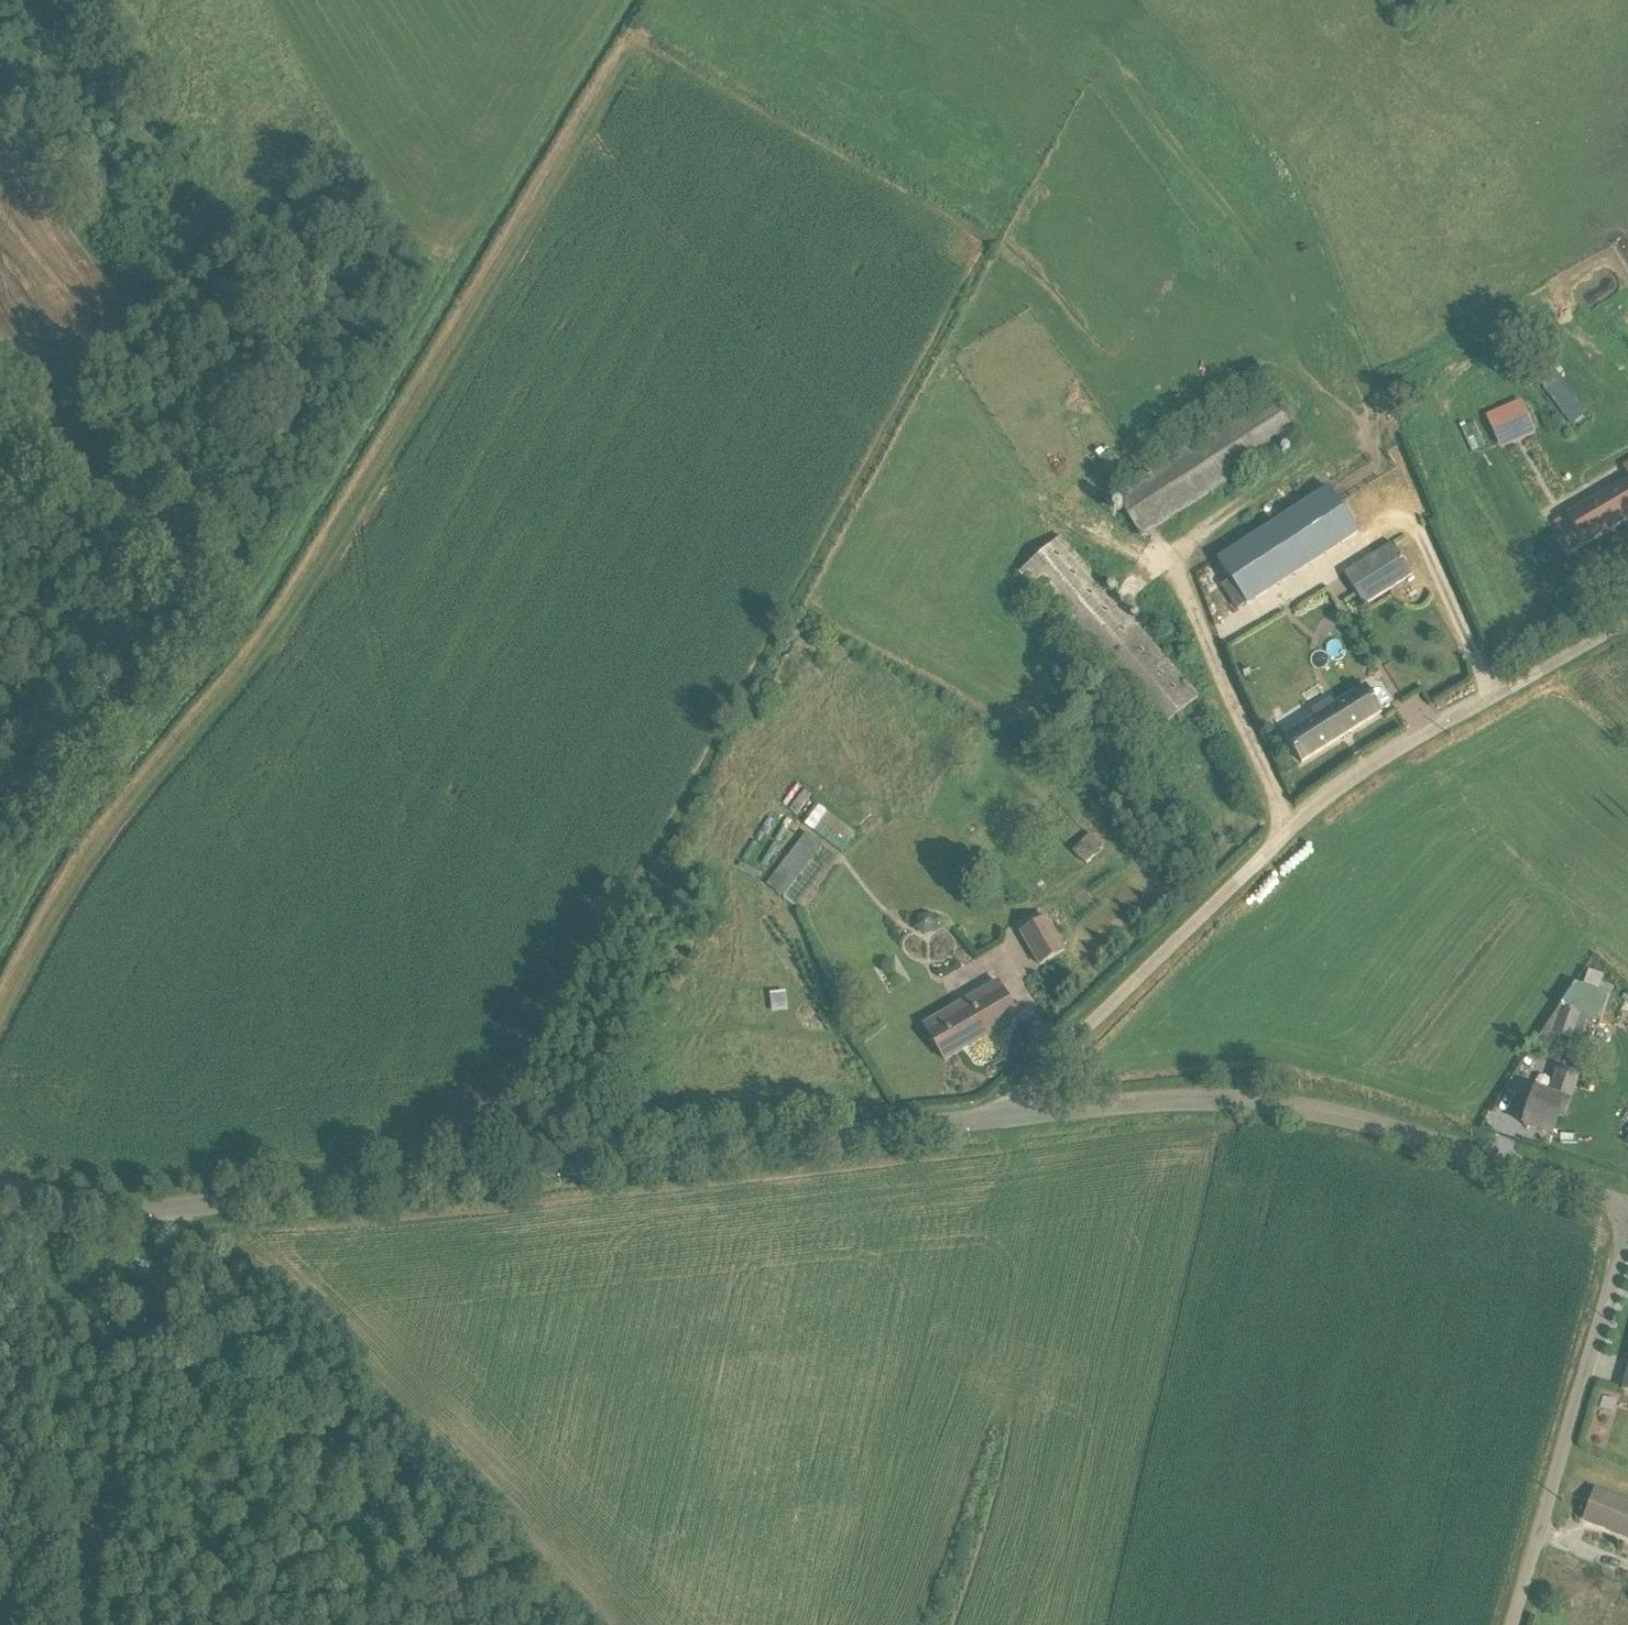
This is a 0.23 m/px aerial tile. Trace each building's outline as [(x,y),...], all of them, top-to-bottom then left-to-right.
[(1534,378),(1569,423),(1582,413),(1542,360),(1533,367),(1538,374),(1534,378)] [(1298,438),(1269,393),(1112,494),(1141,538),(1141,539),(1298,438)] [(1534,433),(1519,400),(1484,415),(1499,448),(1534,433)] [(1552,524),(1570,552),(1627,518),(1627,461),(1615,469),(1620,480),(1552,524)] [(1358,535),(1327,488),(1216,561),(1217,561),(1216,561),(1247,607),(1358,535)] [(1194,701),(1198,697),(1060,538),(1017,574),(1155,733),(1193,702),(1192,700),(1194,701)] [(1391,544),(1343,574),(1363,606),(1411,576),(1391,544)] [(1381,713),(1364,687),(1333,706),(1329,700),(1310,712),(1314,718),(1284,737),(1300,763),(1381,713)] [(854,836),(818,808),(804,827),(839,855),(854,836)] [(822,847),(805,834),(773,876),(804,899),(835,858),(822,848),(822,847)] [(1065,952),(1046,918),(1019,934),(1038,968),(1065,952)] [(1533,1046),(1544,1054),(1556,1037),(1579,1044),(1588,1018),(1600,1022),(1601,1022),(1612,988),(1601,983),(1603,976),(1588,971),(1582,985),(1574,983),(1533,1046)] [(1017,1018),(996,982),(993,984),(922,1024),(944,1061),(1017,1018)] [(1534,1090),(1522,1126),(1551,1136),(1557,1119),(1562,1120),(1577,1075),(1556,1068),(1547,1094),(1534,1090)] [(1583,1521),(1627,1538),(1627,1504),(1594,1491),(1583,1521)] [(1618,1584),(1607,1606),(1627,1616),(1627,1614),(1627,1589),(1618,1584)]
